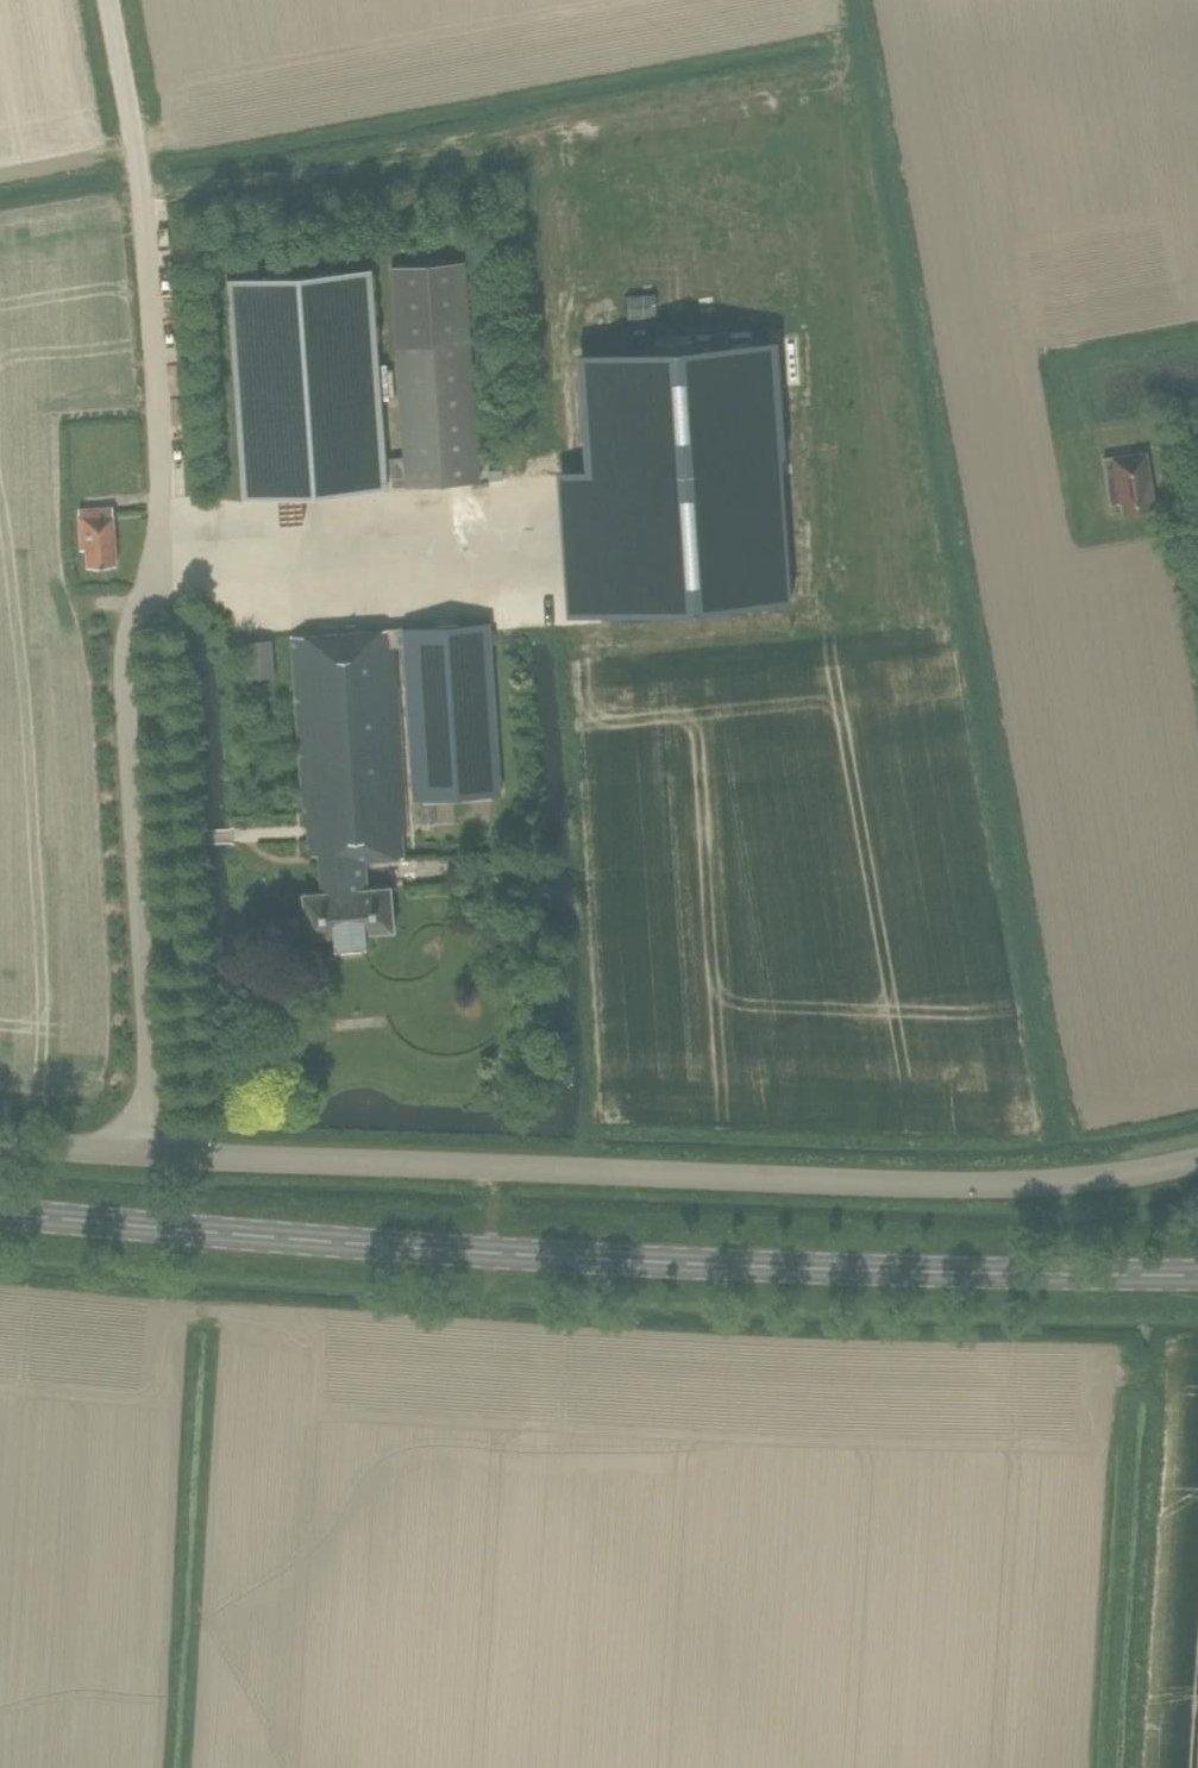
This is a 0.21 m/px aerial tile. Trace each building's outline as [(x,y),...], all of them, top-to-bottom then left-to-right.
[(405,484),(482,479),(466,260),(390,266),(405,484)] [(388,487),(373,266),(227,276),(243,497),(388,487)] [(656,346),(583,351),(591,472),(593,498),(595,498),(596,524),(595,524),(595,527),(597,527),(598,553),(597,553),(597,556),(599,556),(600,582),(599,582),(601,612),(791,599),(781,456),(773,338),(694,344),(687,344),(687,346),(664,347),(663,346),(656,346)] [(1154,503),(1145,449),(1104,456),(1112,503),(1121,501),(1122,509),(1154,503)] [(390,457),(392,485),(404,484),(402,456),(390,457)] [(119,562),(115,505),(81,508),(84,547),(89,547),(91,565),(119,562)] [(503,792),(491,620),(293,635),(308,856),(320,855),(322,891),(304,892),(307,935),(335,932),(336,945),(366,944),(367,931),(396,929),(393,886),(370,887),(368,859),(406,856),(405,831),(410,831),(397,645),(407,644),(417,798),(503,792)] [(277,675),(273,638),(247,640),(251,678),(277,675)]
